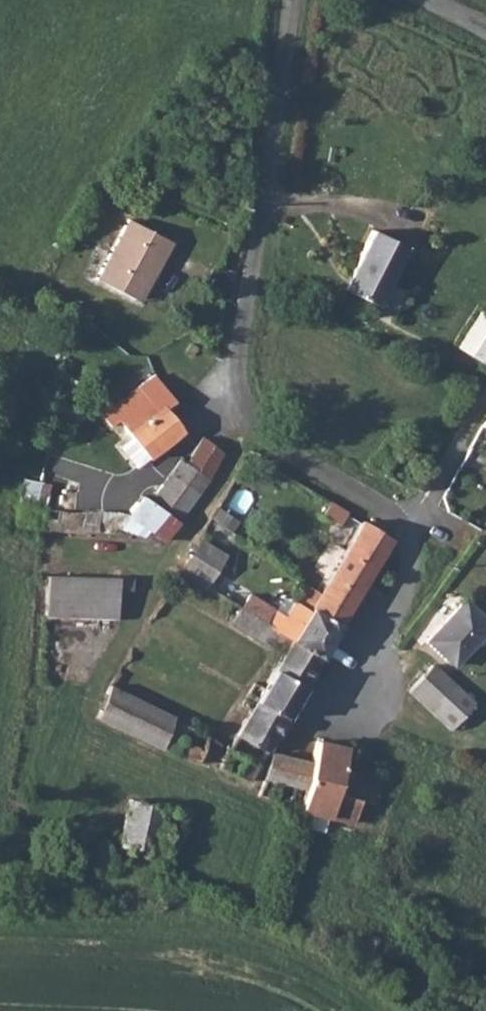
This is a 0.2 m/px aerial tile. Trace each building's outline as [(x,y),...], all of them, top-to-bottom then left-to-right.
[(129,217),(102,271),(99,277),(138,296),(143,288),(151,271),(156,274),(173,239),(129,217)] [(370,230),(342,283),(377,300),(405,247),(370,230)] [(143,288),(138,296),(143,299),(148,290),(156,274),(151,271),(143,288)] [(482,306),(459,347),(485,362),(485,309),(482,306)] [(153,377),(101,417),(112,433),(119,428),(143,457),(181,428),(160,401),(166,396),(153,377)] [(126,508),(164,539),(224,455),(201,438),(182,463),(175,459),(147,494),(142,489),(126,508)] [(23,503),(42,505),(44,480),(25,479),(23,503)] [(331,502),(325,516),(339,523),(319,567),(334,574),(361,516),(331,502)] [(404,549),(378,530),(324,615),(350,634),(404,549)] [(231,561),(206,545),(190,568),(214,586),(231,561)] [(130,575),(47,574),(45,588),(45,612),(115,612),(116,589),(130,588),(130,575)] [(425,642),(455,666),(485,628),(485,617),(460,597),(425,642)] [(350,634),(324,615),(323,618),(308,607),(297,623),(285,614),(276,629),(329,666),(350,634)] [(329,666),(276,629),(252,612),(243,625),(294,662),(284,679),(309,696),(329,666)] [(428,666),(407,692),(450,730),(473,701),(428,666)] [(309,696),(284,679),(275,692),(265,685),(256,700),(291,724),(309,696)] [(129,726),(145,697),(119,681),(104,712),(129,726)] [(166,744),(181,718),(145,697),(129,726),(166,744)] [(291,724),(256,700),(252,706),(261,712),(247,736),(272,753),(291,724)] [(213,749),(218,740),(181,718),(166,744),(203,764),(213,749)] [(272,753),(247,736),(237,751),(226,771),(252,784),(272,753)] [(220,753),(225,744),(218,740),(213,749),(220,753)] [(312,783),(303,814),(353,831),(361,808),(377,813),(385,774),(371,769),(366,784),(344,777),(350,756),(321,748),(316,768),(312,783)] [(312,783),(316,768),(276,756),(262,799),(303,814),(312,783)] [(176,852),(188,814),(134,795),(120,834),(156,846),(176,852)]
